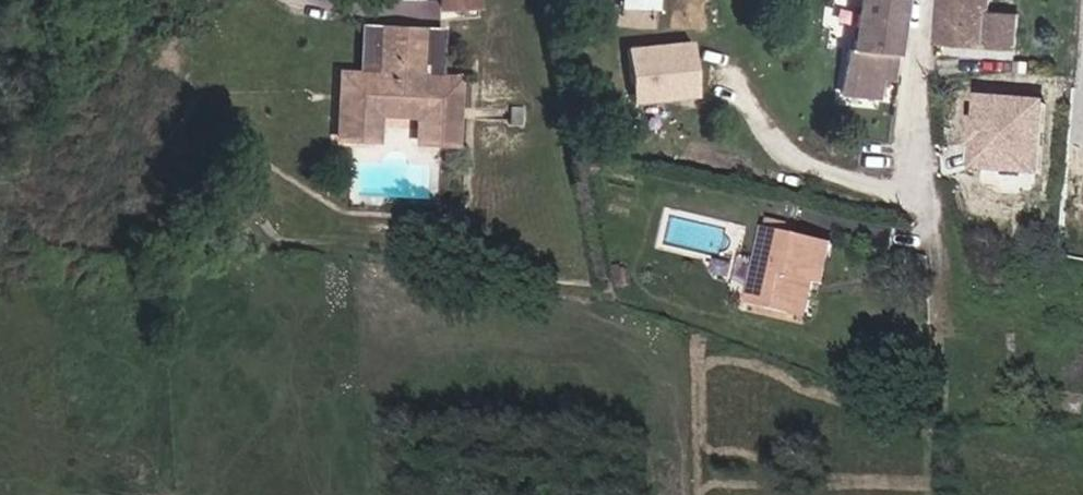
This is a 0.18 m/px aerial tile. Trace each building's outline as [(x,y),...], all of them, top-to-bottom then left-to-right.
[(903,0),(859,0),(853,48),(895,53),(903,0)] [(991,0),(940,0),(937,45),(1016,50),(1018,14),(990,12),(991,0)] [(381,75),(383,29),(364,28),(362,74),(381,75)] [(457,143),(460,78),(439,77),(420,76),(422,30),(383,29),(381,75),(362,74),(341,73),(338,138),(377,140),(378,114),(419,116),(418,142),(457,143)] [(439,77),(441,31),(422,30),(420,76),(439,77)] [(697,40),(630,43),(633,100),(700,97),(697,40)] [(892,78),(895,53),(853,48),(847,48),(841,93),(879,97),(881,77),(892,78)] [(1044,105),(973,97),(965,168),(1035,176),(1044,105)] [(824,286),(834,244),(766,228),(748,305),(807,319),(815,284),(824,286)] [(1079,414),(1082,396),(1066,393),(1062,411),(1079,414)]
